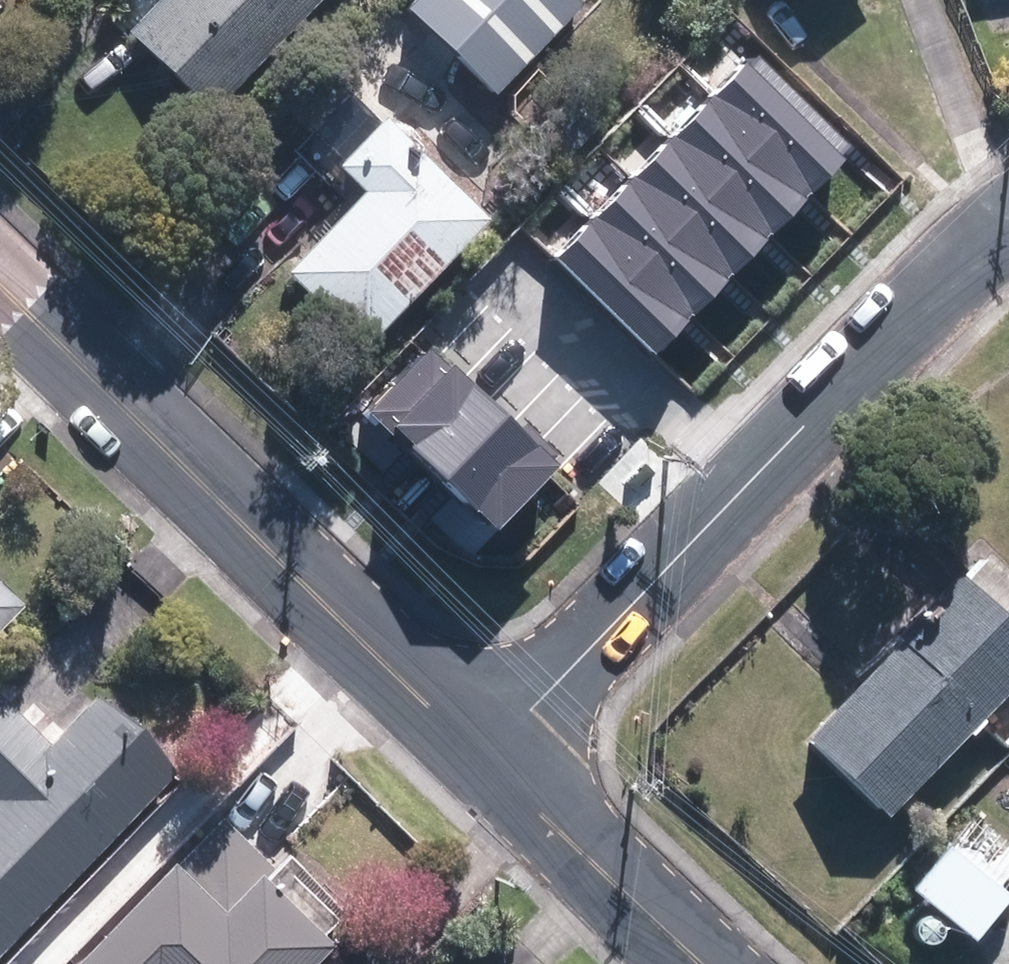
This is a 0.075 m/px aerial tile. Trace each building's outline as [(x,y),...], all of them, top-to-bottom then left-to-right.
[(107,38),(198,124),(317,0),(144,0),(107,38)] [(562,0),(408,0),(394,14),(486,102),(573,11),(562,0)] [(746,62),(712,98),(813,193),(846,157),(746,62)] [(712,98),(672,140),(772,235),(813,193),(712,98)] [(344,360),(469,227),(361,125),(313,176),(339,201),(261,283),(344,360)] [(672,140),(635,178),(736,274),(772,235),(672,140)] [(635,178),(599,217),(699,312),(736,274),(635,178)] [(599,217),(557,261),(657,356),(699,312),(599,217)] [(424,342),(362,410),(431,471),(492,403),(424,342)] [(492,403),(431,471),(499,532),(561,464),(492,403)] [(1008,677),(1008,604),(965,563),(944,585),(937,578),(876,643),(881,648),(786,749),(869,826),(1008,677)] [(26,605),(0,579),(0,632),(26,605)] [(164,777),(82,700),(38,747),(7,718),(0,711),(0,949),(164,777)] [(895,895),(959,948),(997,902),(987,893),(1008,866),(1008,856),(960,816),(895,895)] [(212,821),(156,878),(199,920),(236,882),(244,890),(263,870),(229,837),(212,821)] [(309,953),(244,890),(236,882),(199,920),(156,878),(148,871),(57,963),(299,963),(309,953)]
